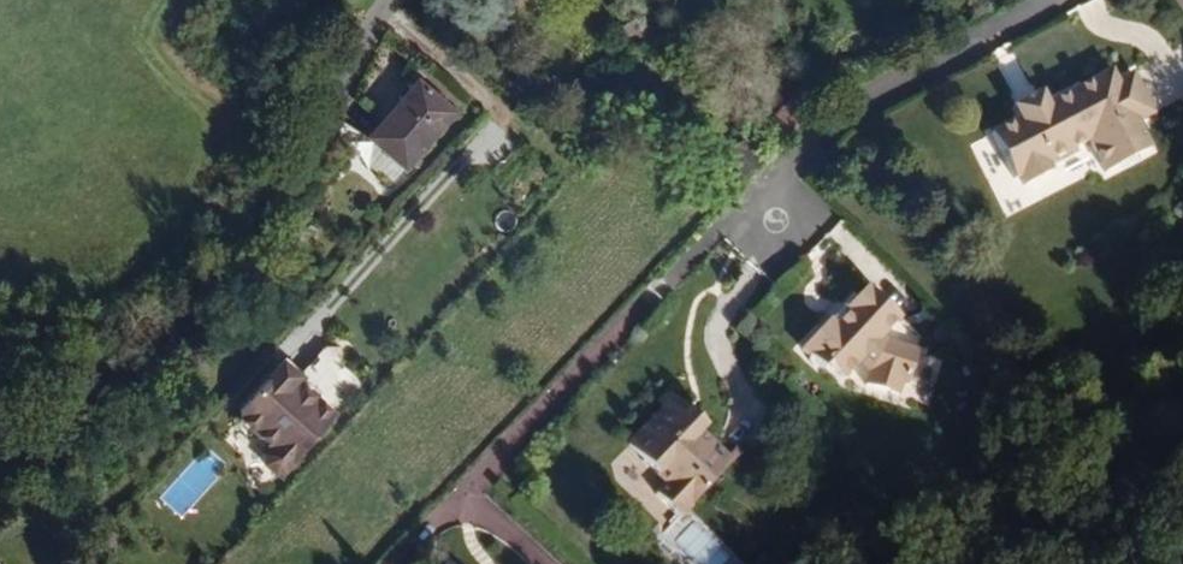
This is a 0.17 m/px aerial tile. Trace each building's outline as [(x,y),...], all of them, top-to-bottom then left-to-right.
[(409,155),(461,100),(425,67),(375,121),(409,155)] [(1132,133),(1144,124),(1121,84),(1098,96),(1062,119),(1056,104),(1030,119),(1026,113),(1000,127),(1003,134),(975,150),(1010,206),(1043,186),(1037,176),(1082,151),(1100,184),(1145,158),(1132,133)] [(1062,119),(1098,96),(1092,84),(1056,104),(1062,119)] [(409,155),(375,121),(352,100),(341,120),(394,171),(409,155)] [(1172,109),(1182,131),(1182,103),(1172,109)] [(903,399),(906,365),(874,363),(869,355),(872,347),(887,334),(854,303),(830,326),(834,334),(820,347),(813,342),(786,369),(808,391),(816,385),(829,400),(845,384),(856,393),(853,407),(894,412),(895,399),(903,399)] [(276,468),(355,385),(316,348),(287,378),(273,364),(226,414),(262,448),(251,459),(257,464),(269,475),(271,473),(276,468)] [(723,482),(701,462),(692,471),(676,455),(676,438),(651,415),(636,431),(643,439),(609,473),(647,509),(638,520),(663,543),(723,482)] [(673,545),(692,563),(735,563),(695,524),(673,545)]
